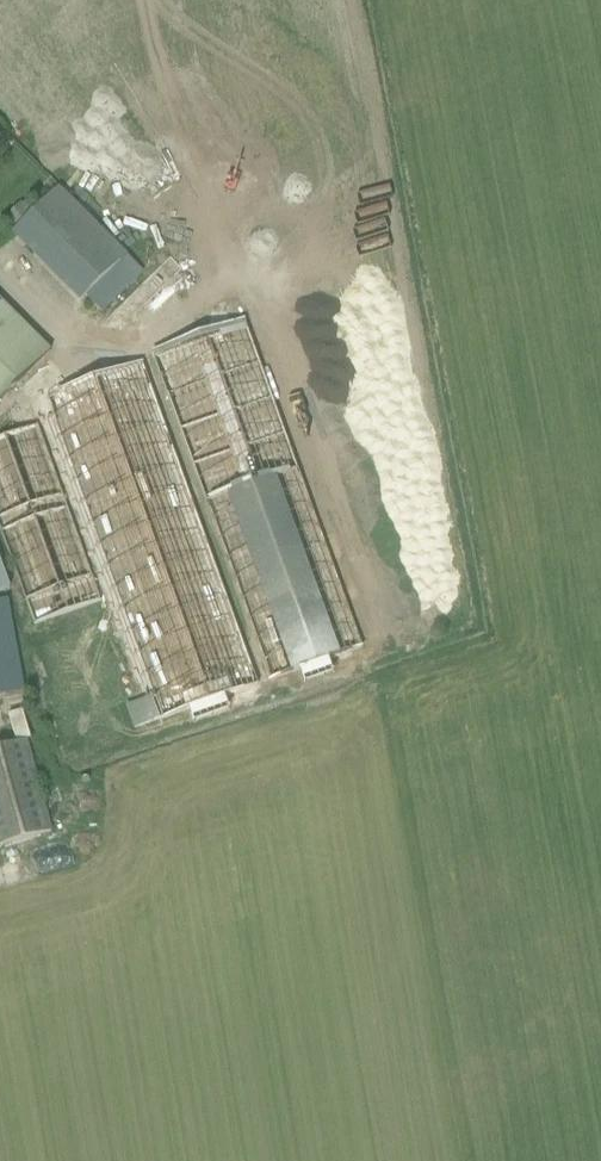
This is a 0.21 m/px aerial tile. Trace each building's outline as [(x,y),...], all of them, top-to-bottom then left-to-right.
[(59,188),(10,235),(77,304),(84,297),(100,314),(142,273),(59,188)] [(49,353),(0,303),(0,401),(49,353)] [(244,320),(149,353),(203,504),(267,684),(300,672),(305,686),(333,676),(328,662),(361,650),(298,471),(244,320)] [(118,372),(49,397),(114,578),(117,588),(108,592),(148,699),(128,707),(135,728),(189,710),(194,725),(229,712),(224,698),(258,687),(142,364),(118,372)] [(0,441),(0,531),(26,602),(34,626),(100,602),(92,578),(37,427),(0,441)] [(9,591),(0,563),(0,594),(9,591)] [(7,601),(0,602),(0,697),(16,695),(7,601)] [(0,749),(0,847),(51,833),(26,741),(0,749)] [(0,849),(0,859),(2,865),(19,860),(21,867),(32,864),(48,860),(47,854),(46,850),(42,851),(39,839),(0,849)]
